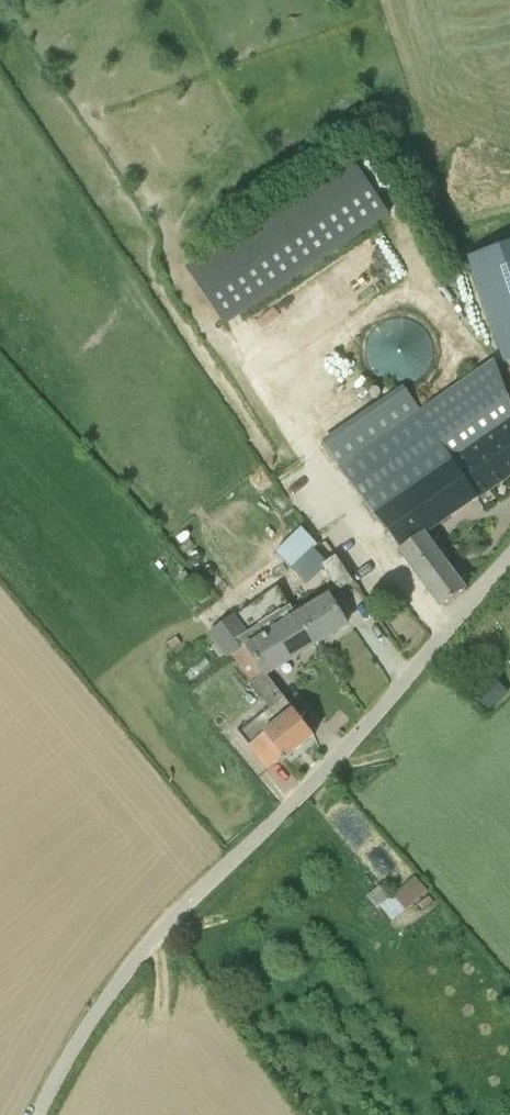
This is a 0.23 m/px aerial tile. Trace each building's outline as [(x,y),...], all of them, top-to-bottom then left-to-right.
[(390,215),(350,156),(186,267),(226,326),(390,215)] [(509,365),(509,251),(478,262),(509,365)] [(436,550),(424,534),(509,475),(509,400),(495,360),(421,410),(405,385),(323,442),(341,466),(414,566),(436,550)] [(306,519),(279,544),(296,562),(323,538),(306,519)] [(436,550),(414,566),(443,606),(465,590),(436,550)] [(353,581),(341,563),(337,556),(322,565),(338,590),(353,581)] [(298,617),(297,617),(278,586),(235,616),(236,617),(252,641),(245,646),(267,673),(314,644),(298,617)] [(298,617),(314,644),(347,624),(330,597),(298,617)] [(212,633),(228,657),(245,646),(252,641),(236,617),(212,633)] [(267,673),(245,646),(232,656),(253,683),(252,684),(270,709),(239,733),(268,770),(282,759),(283,761),(314,736),(294,710),(292,706),(267,673)] [(490,681),(475,694),(489,711),(504,698),(490,681)] [(391,898),(381,887),(368,897),(378,909),(382,906),(391,898)]
